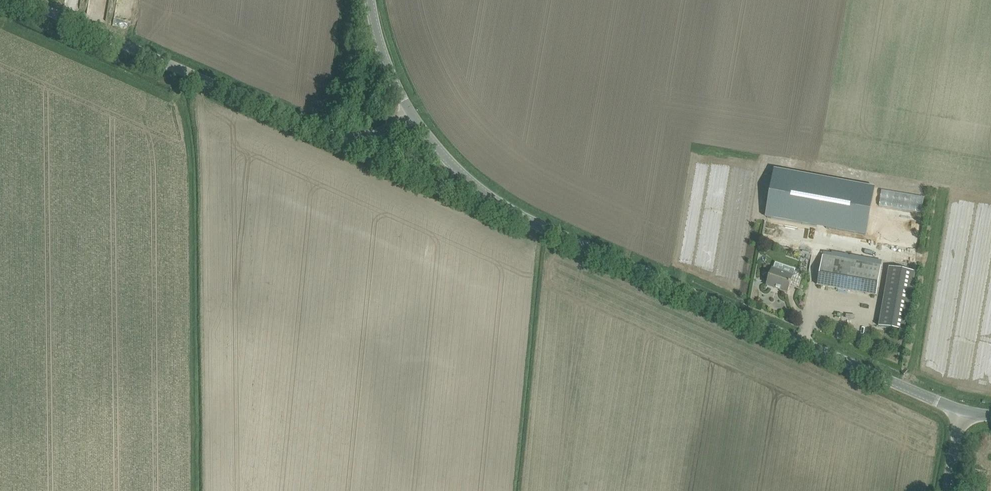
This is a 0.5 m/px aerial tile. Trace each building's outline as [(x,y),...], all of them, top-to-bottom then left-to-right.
[(769,171),(761,219),(904,243),(913,195),(769,171)] [(817,285),(876,296),(882,266),(823,256),(817,285)] [(767,284),(767,286),(780,290),(788,293),(791,283),(799,286),(799,287),(803,274),(795,271),(795,269),(775,262),(773,269),(772,269),(767,284)] [(879,327),(905,331),(915,272),(890,267),(879,327)]
